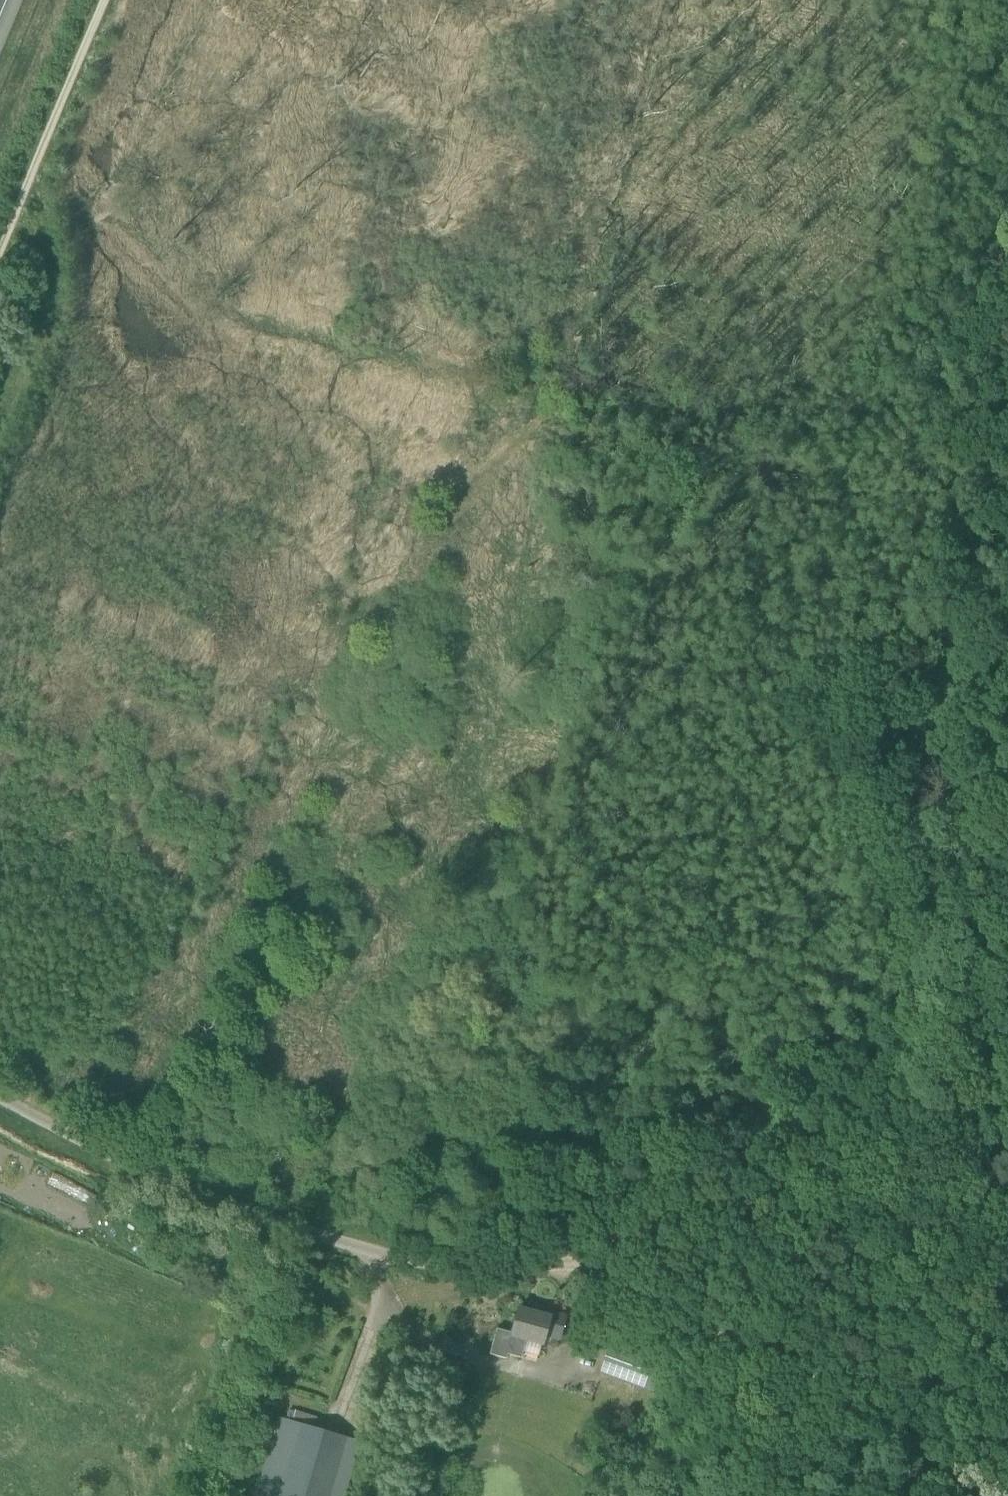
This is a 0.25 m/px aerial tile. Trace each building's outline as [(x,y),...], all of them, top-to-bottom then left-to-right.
[(506,1355),(514,1357),(521,1359),(523,1352),(538,1356),(541,1345),(542,1345),(545,1336),(559,1340),(565,1316),(535,1308),(534,1313),(518,1309),(510,1336),(511,1336),(506,1355)] [(674,1351),(618,1330),(602,1372),(659,1393),(674,1351)] [(287,1416),(312,1424),(315,1415),(290,1407),(287,1416)] [(278,1418),(255,1495),(330,1495),(347,1441),(347,1439),(278,1418)]
